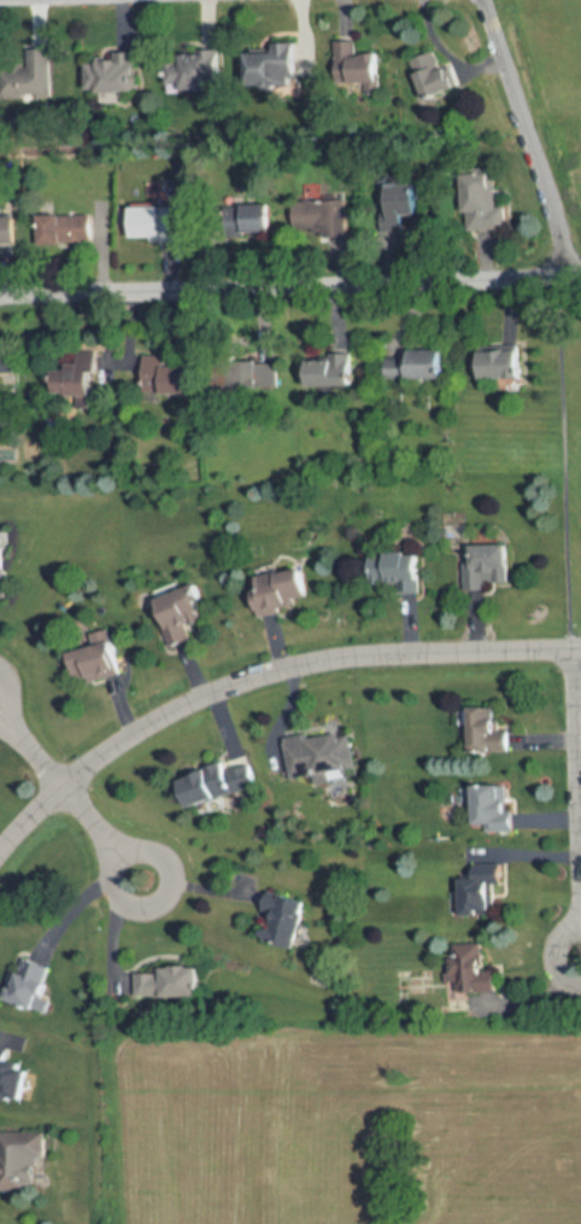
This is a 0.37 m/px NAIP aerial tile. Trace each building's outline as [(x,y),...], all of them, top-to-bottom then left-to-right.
[(300,44),(279,44),(279,54),(247,54),(247,86),(299,86),(300,44)] [(451,59),(442,63),(437,49),(410,61),(426,101),(463,87),(451,59)] [(214,89),(214,50),(185,50),(185,63),(168,63),(168,89),(214,89)] [(140,92),(139,53),(85,54),(85,93),(140,92)] [(354,86),(383,86),(383,56),(354,56),(354,86)] [(470,177),(470,230),(502,229),(501,177),(470,177)] [(420,217),(426,189),(399,183),(393,210),(420,217)] [(240,232),(272,232),(272,205),(240,205),(240,232)] [(177,208),(131,208),(131,237),(177,237),(177,208)] [(40,215),(40,244),(93,244),(93,215),(40,215)] [(15,245),(15,216),(0,216),(0,245),(15,245)] [(21,375),(21,346),(0,346),(0,375),(21,375)] [(480,350),(481,380),(530,379),(529,349),(480,350)] [(193,395),(194,368),(165,368),(165,354),(145,354),(145,394),(193,395)] [(452,354),(388,354),(388,380),(452,379),(452,354)] [(98,355),(54,360),(58,401),(74,400),(75,408),(92,407),(91,397),(102,396),(98,355)] [(315,358),(315,387),(358,387),(358,358),(315,358)] [(10,599),(9,544),(0,544),(0,599),(10,599)] [(515,545),(472,546),(472,563),(466,563),(466,592),(487,591),(487,583),(516,583),(515,545)] [(428,552),(370,554),(371,592),(421,589),(420,582),(430,582),(428,552)] [(316,603),(310,569),(254,580),(261,614),(316,603)] [(172,650),(190,644),(186,631),(213,622),(201,586),(156,600),(172,650)] [(125,675),(113,629),(90,635),(94,648),(73,654),(82,687),(125,675)] [(504,707),(474,707),(474,752),(516,752),(516,725),(504,725),(504,707)] [(356,769),(351,730),(288,739),(293,779),(312,776),(313,785),(331,782),(330,772),(356,769)] [(259,786),(248,754),(177,779),(189,811),(259,786)] [(481,831),(518,831),(517,786),(480,786),(481,831)] [(465,913),(506,915),(508,874),(467,873),(465,913)] [(258,939),(299,948),(310,900),(269,890),(258,939)] [(453,943),(453,992),(502,992),(503,971),(491,971),(491,943),(453,943)] [(40,1007),(50,964),(21,957),(11,1000),(40,1007)] [(206,996),(206,969),(138,970),(138,997),(206,996)] [(0,1035),(0,1098),(28,1102),(34,1066),(15,1063),(18,1038),(0,1035)] [(37,1191),(37,1157),(41,1157),(42,1134),(0,1134),(0,1191),(37,1191)]
